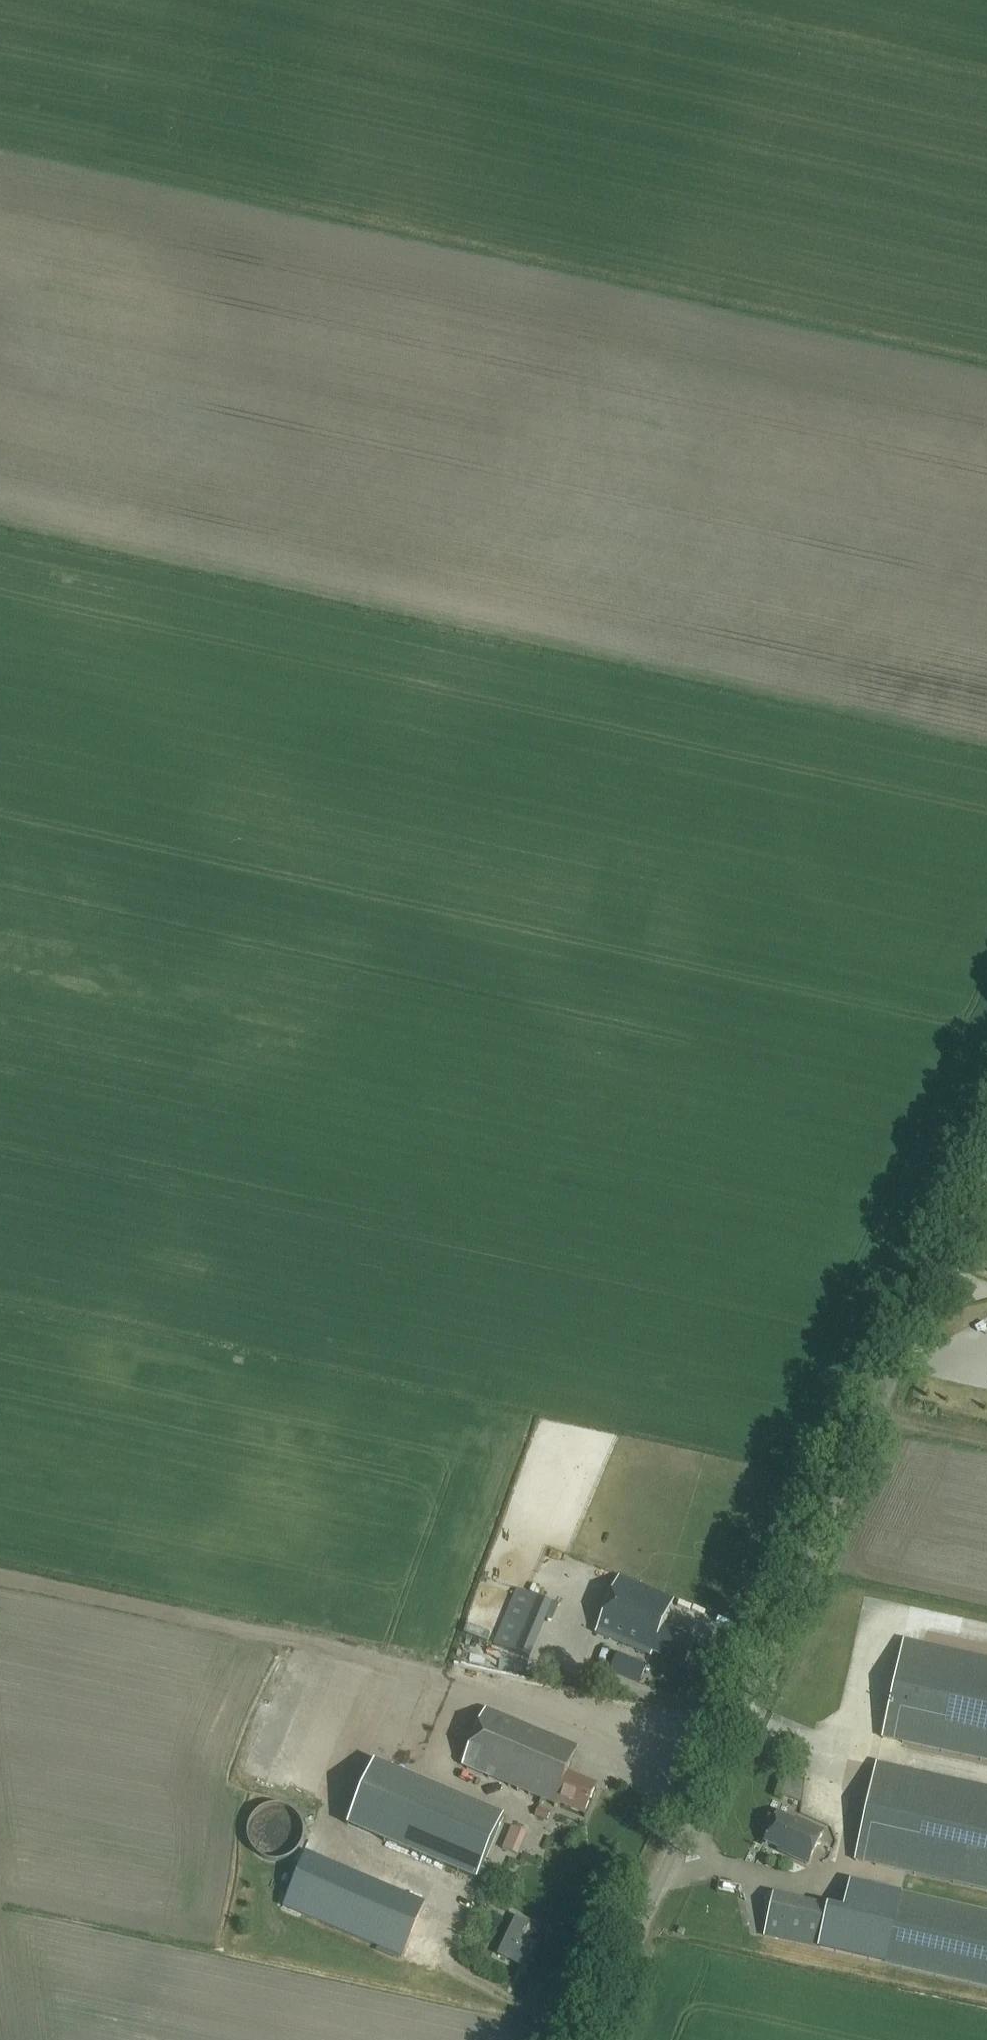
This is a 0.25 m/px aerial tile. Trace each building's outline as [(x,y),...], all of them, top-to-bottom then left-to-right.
[(683,1664),(693,1640),(662,1627),(673,1599),(618,1576),(595,1632),(650,1655),(652,1651),(683,1664)] [(552,1602),(539,1598),(517,1589),(494,1644),(528,1657),(552,1602)] [(904,1640),(882,1738),(986,1761),(986,1658),(904,1640)] [(639,1683),(647,1665),(617,1653),(610,1670),(639,1683)] [(584,1813),(596,1784),(566,1772),(576,1747),(486,1709),(463,1764),(555,1803),(556,1801),(584,1813)] [(342,1812),(470,1866),(493,1812),(365,1758),(342,1812)] [(877,1763),(855,1860),(986,1890),(986,1787),(877,1763)] [(788,1853),(787,1855),(808,1864),(823,1831),(796,1818),(795,1820),(778,1813),(765,1842),(788,1853)] [(502,1841),(519,1849),(529,1829),(512,1821),(502,1841)] [(306,1852),(283,1905),(401,1955),(424,1902),(306,1852)] [(900,1892),(851,1881),(845,1910),(830,1907),(821,1948),(884,1962),(986,1986),(986,1912),(900,1892)] [(821,1948),(830,1907),(773,1894),(764,1935),(821,1948)]
